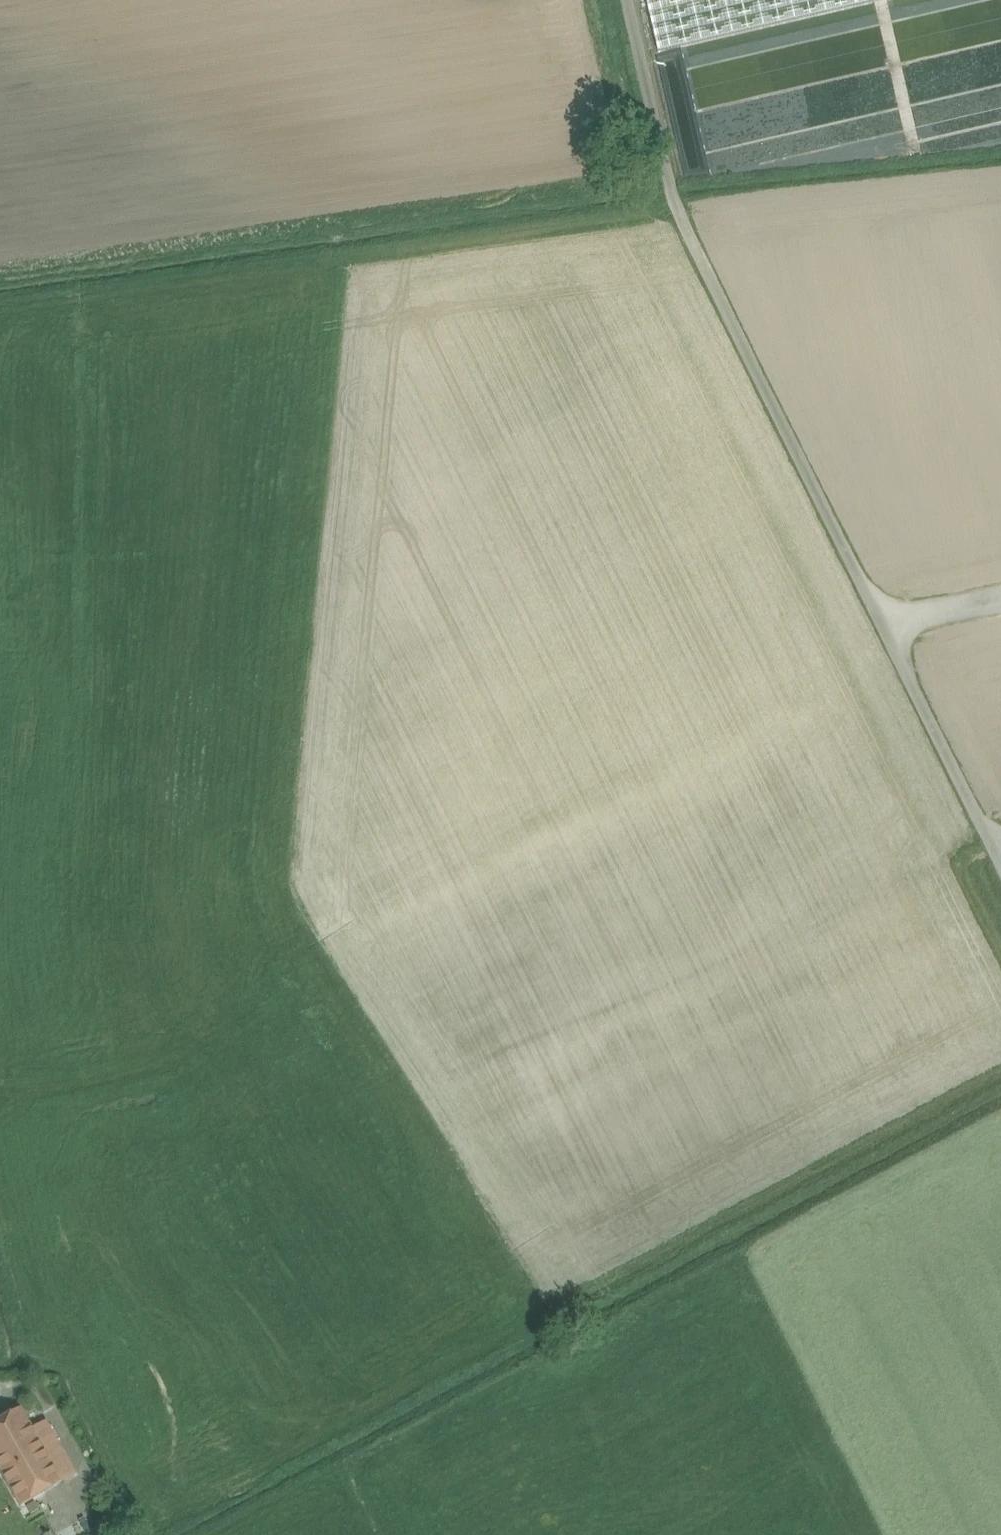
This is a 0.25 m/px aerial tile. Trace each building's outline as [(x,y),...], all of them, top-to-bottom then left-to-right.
[(658,52),(885,0),(646,0),(658,52)] [(0,1420),(0,1442),(17,1432),(20,1437),(33,1429),(33,1428),(20,1408),(0,1420)] [(78,1472),(47,1420),(33,1428),(33,1429),(64,1481),(78,1472)] [(20,1437),(17,1432),(0,1442),(0,1467),(23,1505),(42,1493),(64,1481),(33,1429),(20,1437)] [(64,1481),(42,1493),(51,1508),(86,1487),(78,1472),(64,1481)] [(42,1493),(23,1505),(31,1520),(51,1508),(42,1493)]
